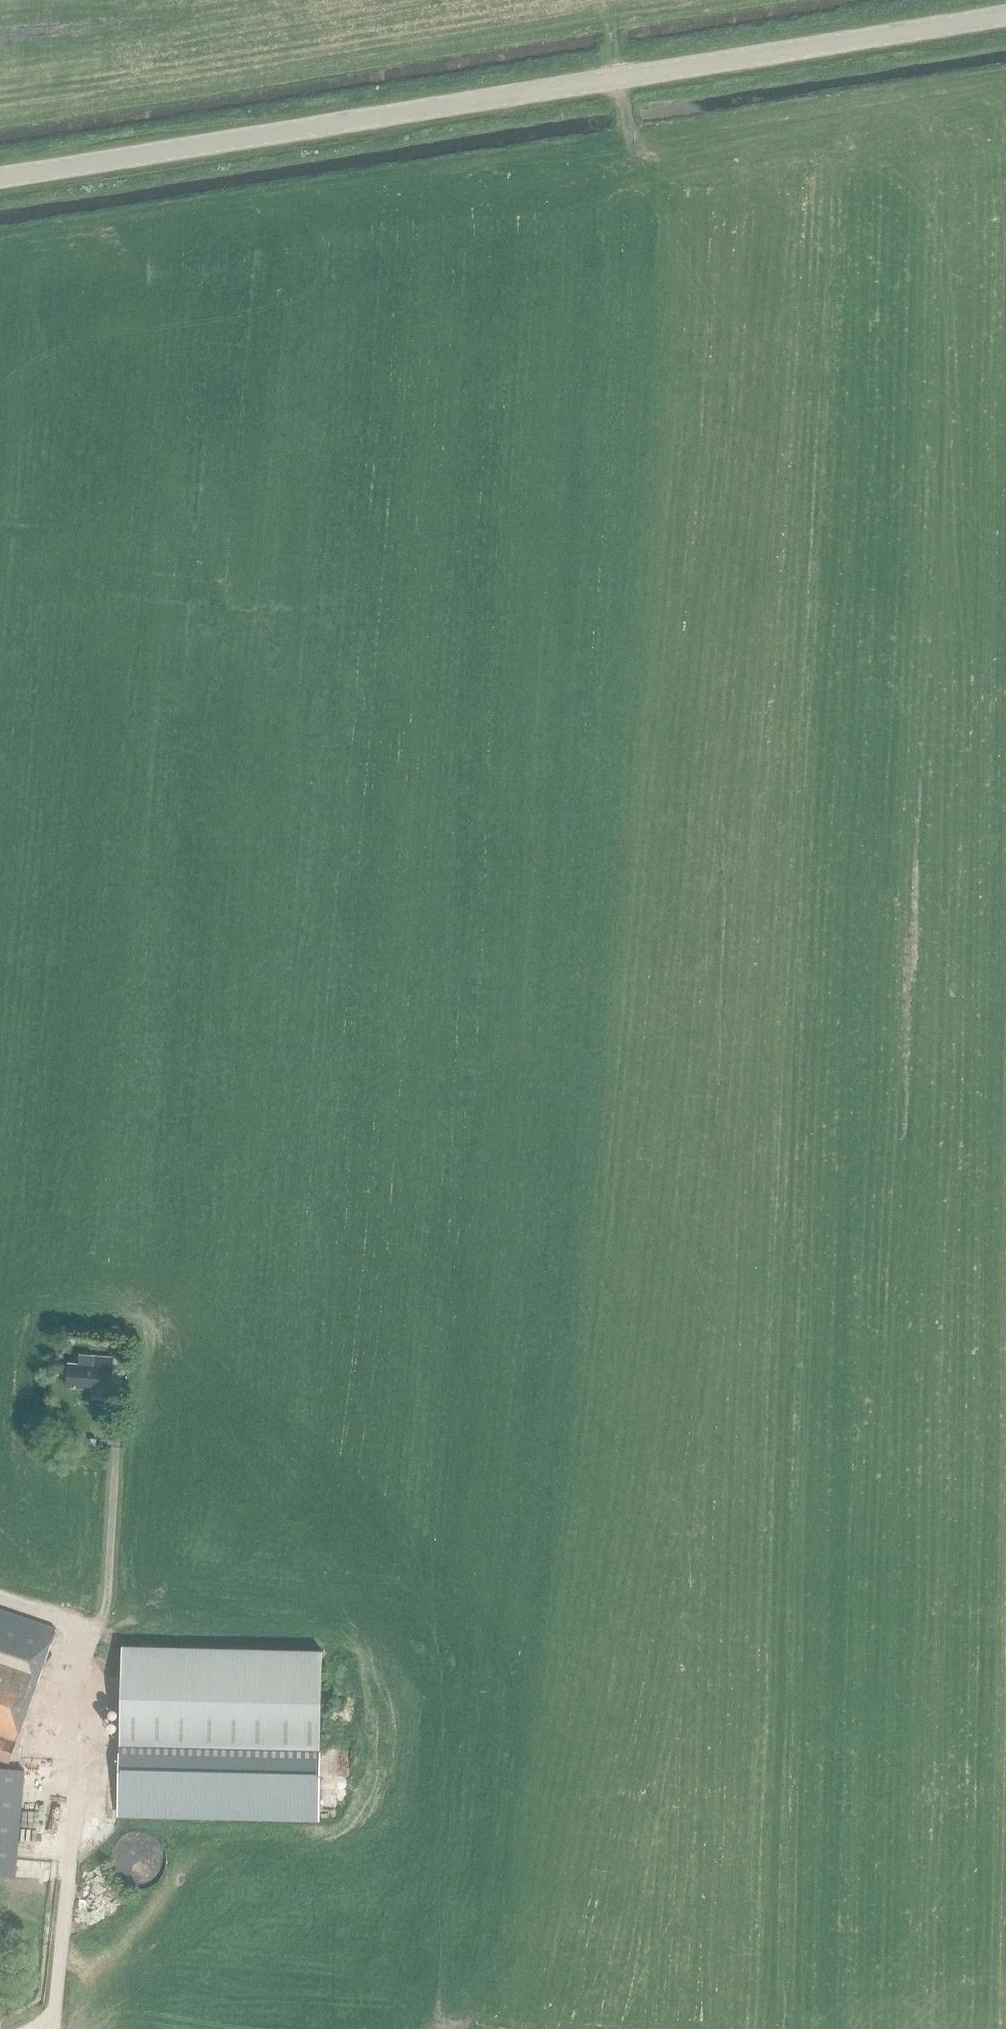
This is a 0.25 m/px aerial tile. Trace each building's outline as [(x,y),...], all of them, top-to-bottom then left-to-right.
[(67,1387),(110,1390),(112,1357),(80,1355),(79,1363),(68,1362),(67,1387)] [(56,1629),(0,1610),(0,1759),(9,1762),(56,1629)] [(122,1646),(120,1748),(321,1752),(322,1651),(122,1646)] [(320,1821),(321,1752),(120,1748),(117,1816),(119,1816),(320,1821)] [(17,1862),(24,1770),(0,1768),(0,1876),(16,1877),(17,1862)]
